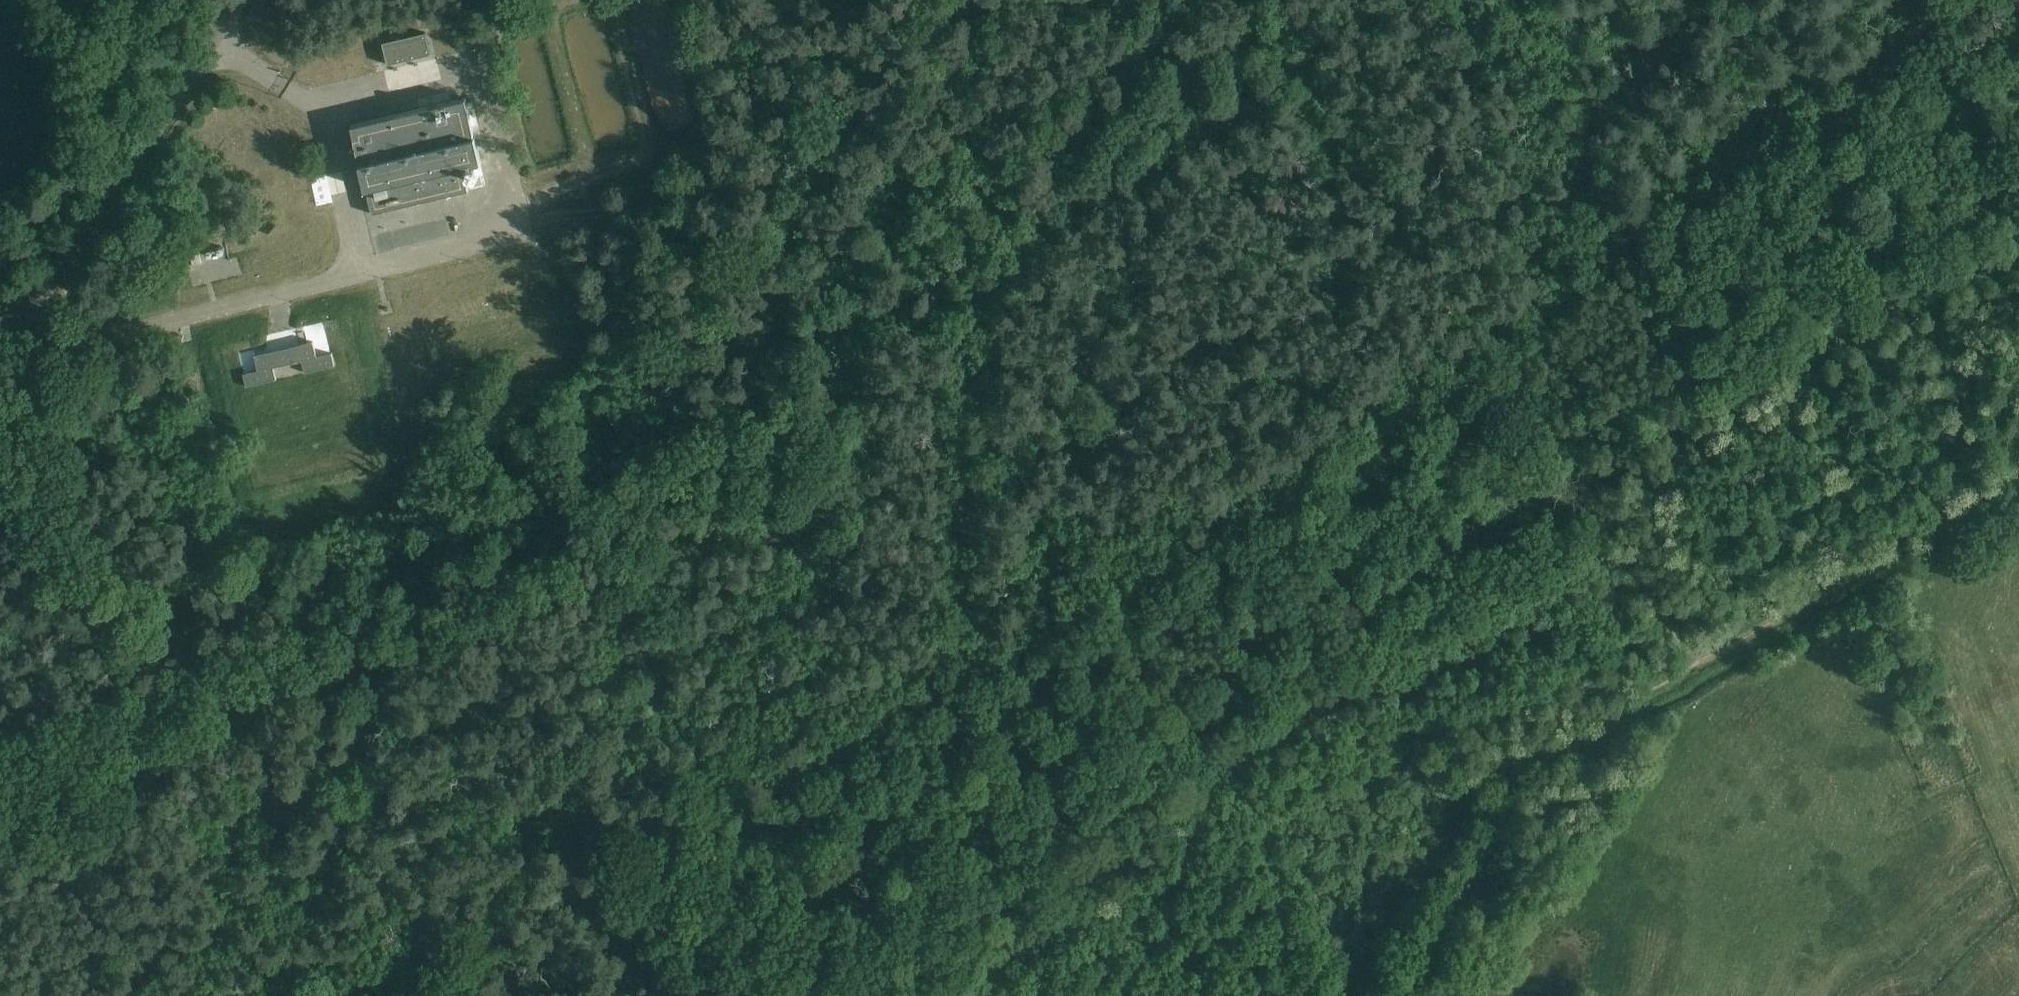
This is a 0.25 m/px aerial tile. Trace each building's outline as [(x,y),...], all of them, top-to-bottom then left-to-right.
[(387,65),(431,55),(425,33),(382,43),(387,65)] [(486,187),(481,162),(465,99),(351,126),(372,214),(486,187)] [(354,190),(350,169),(320,174),(325,202),(341,199),(340,192),(354,190)] [(258,371),(243,374),(246,387),(276,380),(273,368),(302,361),(304,373),(334,366),(331,353),(317,357),(313,342),(254,356),(258,371)]
